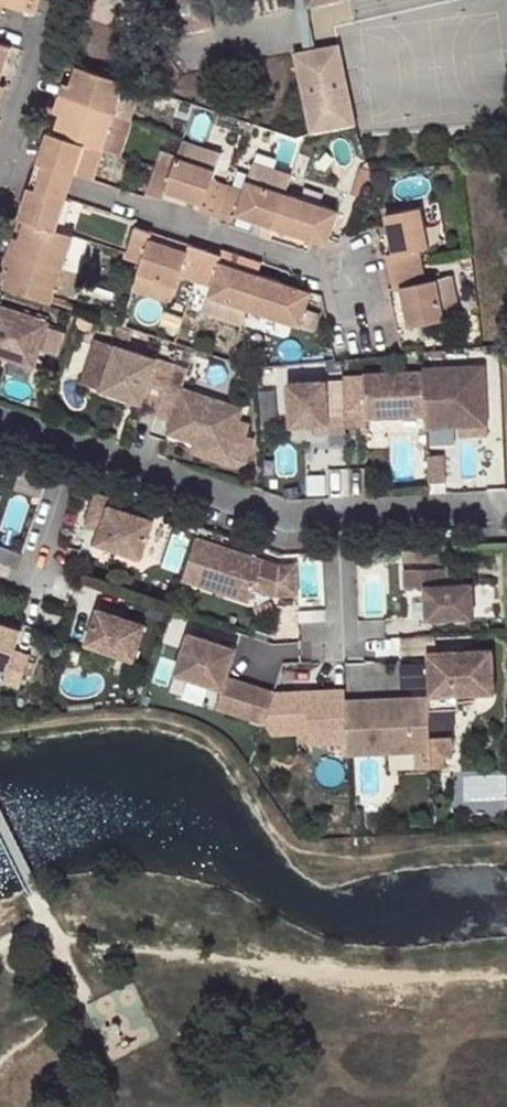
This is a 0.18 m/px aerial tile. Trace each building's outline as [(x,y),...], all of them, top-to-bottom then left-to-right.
[(26,7),(37,10),(40,0),(28,0),(26,7)] [(85,14),(127,28),(125,35),(158,45),(165,37),(209,29),(204,0),(89,0),(85,14)] [(307,8),(342,0),(305,0),(307,8)] [(5,82),(0,81),(12,44),(0,39),(0,96),(5,82)] [(293,53),(309,133),(358,123),(340,43),(293,53)] [(114,113),(125,79),(77,63),(70,82),(63,79),(58,94),(114,113)] [(130,118),(131,119),(142,84),(125,79),(114,113),(130,118)] [(61,112),(55,131),(87,141),(103,146),(114,113),(58,94),(53,109),(61,112)] [(201,110),(220,116),(222,110),(203,104),(201,110)] [(114,113),(103,146),(118,151),(130,118),(114,113)] [(76,173),(87,141),(55,131),(48,128),(37,160),(76,173)] [(183,136),(177,154),(216,167),(222,148),(183,136)] [(103,146),(87,141),(76,173),(92,178),(103,146)] [(200,207),(219,214),(229,182),(213,176),(216,167),(177,154),(174,163),(166,189),(202,201),(200,207)] [(156,158),(155,162),(146,189),(164,194),(166,189),(174,163),(156,158)] [(249,177),(287,190),(294,171),(255,159),(249,177)] [(33,172),(29,182),(67,196),(71,185),(76,173),(37,160),(33,172)] [(362,194),(371,166),(363,164),(354,192),(362,194)] [(232,172),(216,167),(213,176),(229,182),(232,172)] [(229,182),(246,187),(249,177),(232,172),(229,182)] [(246,187),(229,182),(219,214),(234,219),(236,212),(275,225),(287,190),(249,177),(246,187)] [(55,226),(67,196),(29,182),(18,214),(27,217),(55,226)] [(287,190),(275,225),(311,236),(329,242),(331,237),(340,207),(287,190)] [(64,224),(81,226),(84,199),(67,197),(64,224)] [(389,252),(392,268),(424,262),(422,247),(431,245),(423,205),(385,212),(393,251),(389,252)] [(232,224),(271,237),(275,225),(236,212),(234,219),(232,224)] [(55,226),(27,217),(20,236),(13,233),(9,243),(63,263),(72,232),(55,226)] [(125,255),(142,261),(151,236),(153,228),(135,223),(126,249),(125,255)] [(79,269),(88,237),(72,232),(63,263),(79,269)] [(190,241),(187,247),(151,236),(142,261),(139,272),(177,283),(181,273),(197,279),(207,247),(190,241)] [(63,263),(9,243),(7,252),(62,271),(63,263)] [(259,272),(221,260),(223,252),(207,247),(197,279),(213,284),(209,294),(211,294),(247,306),(259,272)] [(225,247),(223,252),(221,260),(259,272),(263,259),(225,247)] [(54,294),(62,271),(7,252),(3,267),(8,268),(2,286),(51,303),(54,294)] [(408,325),(444,317),(436,278),(427,280),(424,262),(392,268),(395,285),(399,284),(408,325)] [(79,277),(62,271),(54,294),(71,300),(79,277)] [(172,299),(177,283),(139,272),(135,289),(172,299)] [(247,306),(302,324),(312,289),(297,283),(259,272),(247,306)] [(181,273),(177,283),(193,289),(197,279),(181,273)] [(453,274),(436,278),(444,317),(462,313),(453,274)] [(197,279),(193,289),(209,294),(213,284),(197,279)] [(247,306),(211,294),(206,310),(242,321),(247,306)] [(48,322),(0,306),(0,356),(34,367),(48,322)] [(117,345),(99,339),(84,384),(102,390),(117,345)] [(117,345),(102,390),(159,409),(174,364),(117,345)] [(191,370),(174,364),(159,409),(157,415),(173,420),(169,434),(230,454),(245,409),(184,389),(191,370)] [(422,367),(422,371),(425,416),(426,428),(458,426),(488,424),(484,364),(422,367)] [(364,373),(364,376),(344,376),(345,400),(346,426),(363,425),(366,425),(366,424),(366,418),(425,416),(422,371),(364,373)] [(315,425),(329,425),(329,433),(347,432),(346,426),(345,400),(329,400),(328,380),(289,382),(291,427),(315,425)] [(488,435),(488,424),(458,426),(459,437),(488,435)] [(315,425),(315,434),(329,433),(329,425),(315,425)] [(430,483),(446,482),(444,454),(428,456),(430,483)] [(430,494),(447,493),(446,482),(430,483),(430,494)] [(141,559),(153,521),(110,506),(112,498),(95,493),(85,524),(99,529),(94,543),(141,559)] [(197,538),(184,580),(251,602),(255,589),(277,596),(299,595),(297,564),(280,566),(197,538)] [(473,616),(472,583),(446,585),(445,567),(404,570),(405,587),(425,586),(427,619),(473,616)] [(255,609),(258,617),(275,611),(272,603),(255,609)] [(86,643),(134,659),(145,624),(98,608),(86,643)] [(4,682),(21,688),(31,656),(16,651),(22,631),(0,623),(0,668),(8,671),(4,682)] [(260,687),(229,677),(237,650),(190,634),(177,674),(224,690),(218,708),(249,719),(260,687)] [(428,652),(428,659),(430,696),(460,694),(496,693),(494,649),(428,652)] [(249,719),(265,724),(265,722),(275,692),(260,687),(249,719)] [(346,689),(276,692),(275,692),(265,722),(272,734),(308,732),(308,744),(349,742),(347,700),(346,689)] [(460,694),(430,696),(430,709),(460,708),(460,694)] [(430,696),(347,700),(349,742),(349,754),(432,750),(432,737),(430,709),(430,696)] [(452,736),(432,737),(432,750),(433,756),(446,756),(453,756),(452,736)] [(446,765),(446,756),(433,756),(433,766),(446,765)]
